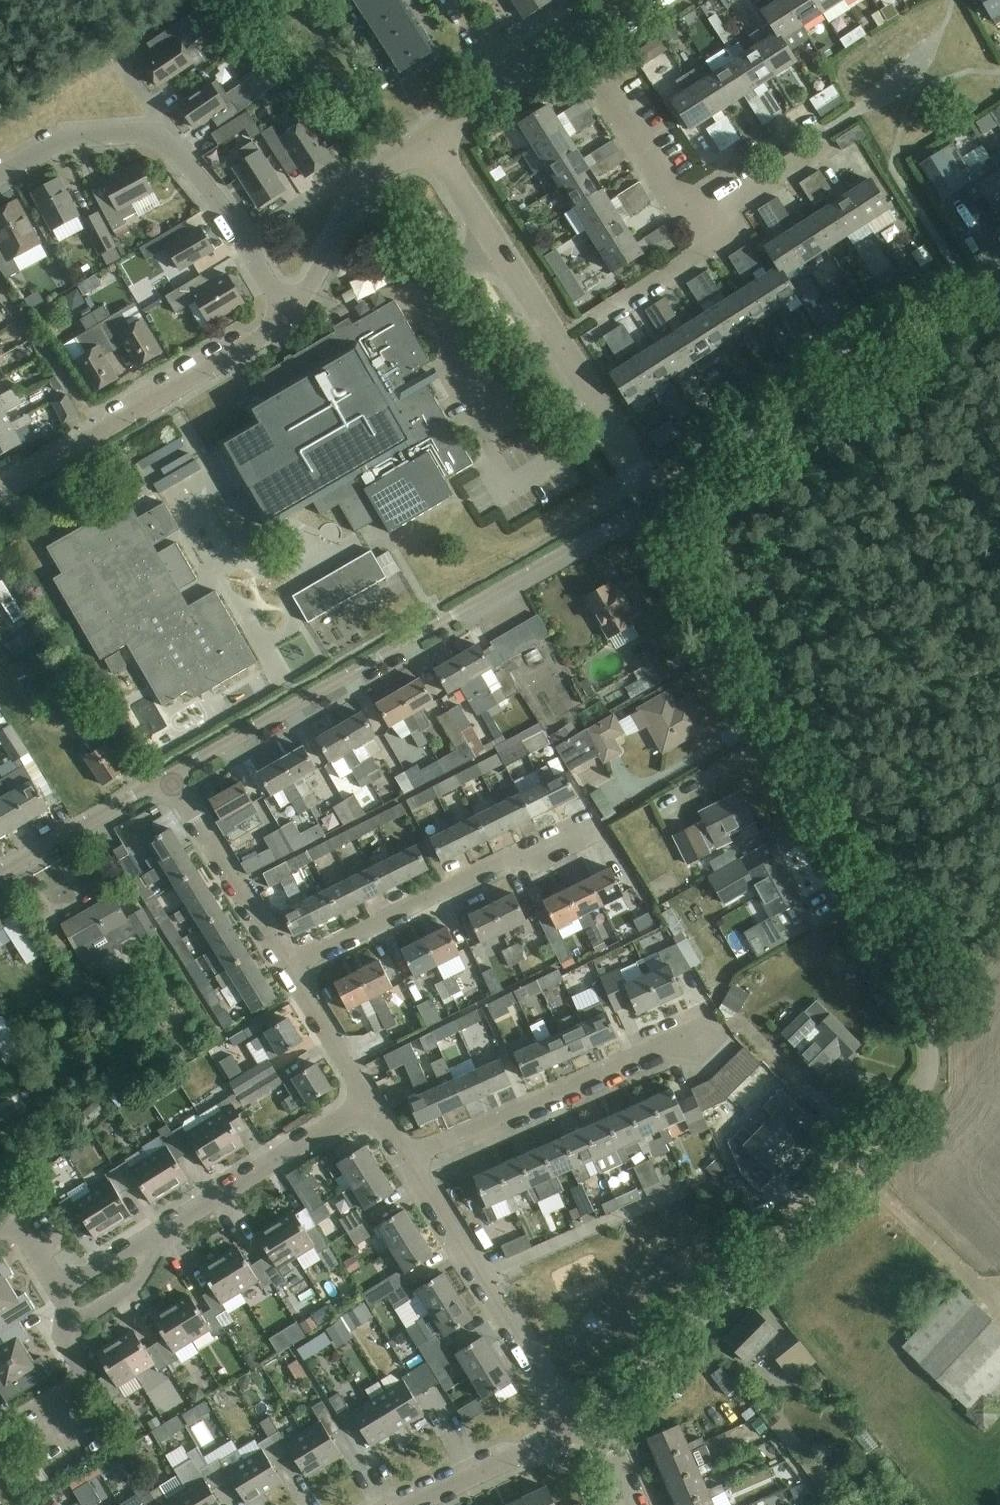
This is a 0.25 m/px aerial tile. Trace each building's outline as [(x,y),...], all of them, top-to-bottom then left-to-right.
[(209,34),(233,17),(220,0),(212,0),(194,13),(159,36),(167,48),(144,63),(160,87),(194,63),(186,51),(209,34)] [(365,16),(378,35),(412,13),(404,1),(406,0),(355,0),(365,16)] [(525,19),(555,0),(513,0),(525,19)] [(727,0),(722,0),(728,8),(731,6),(727,0)] [(802,26),(786,0),(779,0),(762,11),(778,34),(781,39),(782,39),(790,51),(810,37),(802,26)] [(802,26),(823,12),(815,0),(786,0),(802,26)] [(823,12),(842,0),(815,0),(823,12)] [(999,24),(999,0),(982,0),(993,18),(997,25),(999,24)] [(880,11),(872,16),(879,27),(887,22),(880,11)] [(378,35),(390,55),(401,72),(397,74),(402,82),(440,57),(429,41),(431,39),(422,24),(419,26),(412,13),(378,35)] [(711,17),(709,18),(720,35),(723,33),(726,31),(722,22),(717,14),(711,17)] [(672,26),(661,33),(667,43),(678,36),(672,26)] [(847,48),(867,35),(862,27),(842,39),(847,48)] [(755,89),(776,76),(757,47),(747,54),(740,43),(733,47),(723,33),(720,35),(728,48),(755,89)] [(778,34),(757,47),(776,76),(797,62),(790,51),(782,39),(781,39),(778,34)] [(831,44),(821,50),(826,57),(835,51),(831,44)] [(647,45),(635,53),(643,64),(655,57),(647,45)] [(755,89),(728,48),(707,61),(715,74),(734,102),(755,89)] [(256,68),(225,88),(237,108),(269,87),(256,68)] [(697,69),(687,75),(713,116),(734,102),(715,74),(704,81),(697,69)] [(713,116),(687,75),(677,81),(685,93),(673,101),(691,130),(713,116)] [(211,85),(180,106),(195,128),(211,116),(219,127),(240,113),(231,100),(225,105),(211,85)] [(811,100),(817,110),(840,95),(833,85),(811,100)] [(769,89),(759,96),(774,119),(783,112),(769,89)] [(844,102),(840,95),(817,110),(822,117),(844,102)] [(764,125),(774,119),(759,96),(749,102),(764,125)] [(570,123),(593,108),(586,98),(564,113),(570,123)] [(534,146),(563,127),(550,106),(521,124),(534,146)] [(593,108),(570,123),(576,133),(599,118),(593,108)] [(252,139),(262,133),(248,112),(212,134),(220,146),(246,129),(252,139)] [(727,116),(717,123),(732,145),(742,139),(727,116)] [(274,125),(262,133),(281,163),(293,156),(306,177),(333,160),(308,120),(282,137),(274,125)] [(722,152),(732,145),(717,123),(707,129),(722,152)] [(859,126),(837,140),(843,150),(866,136),(859,126)] [(534,146),(548,166),(577,148),(563,127),(534,146)] [(286,190),(260,151),(254,141),(237,152),(244,162),(234,168),(242,181),(245,179),(248,185),(246,187),(259,207),(286,190)] [(590,156),(596,165),(619,150),(613,141),(590,156)] [(942,150),(920,163),(943,199),(964,185),(976,203),(986,197),(997,214),(999,213),(999,171),(992,158),(982,165),(980,162),(970,168),(962,157),(954,143),(942,150)] [(561,187),(590,169),(577,148),(548,166),(561,187)] [(619,150),(596,165),(603,175),(626,160),(619,150)] [(992,158),(999,171),(999,153),(992,158)] [(133,204),(154,193),(138,163),(117,174),(116,173),(102,180),(105,185),(93,192),(114,231),(127,224),(124,220),(138,213),(133,204)] [(561,187),(574,208),(603,190),(590,169),(561,187)] [(810,177),(825,200),(835,193),(820,170),(810,177)] [(825,200),(810,177),(800,183),(815,206),(825,200)] [(33,193),(53,230),(80,217),(59,179),(33,193)] [(871,179),(849,193),(868,222),(889,208),(871,179)] [(623,207),(646,192),(640,182),(617,197),(623,207)] [(578,235),(588,229),(616,211),(603,190),(574,208),(565,214),(578,235)] [(646,192),(623,207),(629,216),(652,202),(646,192)] [(847,235),(868,222),(849,193),(829,206),(847,235)] [(768,204),(783,226),(793,220),(778,197),(768,204)] [(7,278),(21,271),(14,258),(41,244),(18,201),(0,211),(0,269),(7,278)] [(783,226),(768,204),(758,210),(773,233),(783,226)] [(829,206),(808,220),(826,249),(847,235),(829,206)] [(588,229),(601,250),(630,232),(616,211),(588,229)] [(104,253),(115,247),(97,214),(86,220),(104,253)] [(805,262),(826,249),(808,220),(787,233),(805,262)] [(644,239),(650,249),(673,234),(667,224),(644,239)] [(177,227),(159,237),(141,248),(148,261),(168,249),(180,270),(196,260),(214,250),(200,228),(183,238),(177,227)] [(643,253),(630,232),(601,250),(615,271),(643,253)] [(787,233),(766,247),(779,267),(784,275),(785,275),(791,284),(811,272),(805,262),(787,233)] [(739,251),(754,273),(764,267),(749,244),(739,251)] [(754,273),(739,251),(729,257),(744,280),(754,273)] [(383,261),(347,276),(356,298),(392,283),(383,261)] [(60,288),(71,281),(59,264),(48,271),(60,288)] [(779,267),(758,280),(777,309),(783,318),(791,313),(786,303),(798,295),(791,284),(785,275),(784,275),(779,267)] [(707,271),(697,277),(712,300),(722,294),(707,271)] [(887,273),(877,279),(884,289),(893,283),(888,276),(887,273)] [(202,275),(166,296),(176,313),(197,301),(210,324),(245,303),(227,274),(208,285),(202,275)] [(702,306),(712,300),(697,277),(687,284),(702,306)] [(83,278),(76,289),(86,296),(94,285),(83,278)] [(777,309),(758,280),(737,293),(755,322),(777,309)] [(833,283),(825,288),(831,297),(839,292),(833,283)] [(735,335),(755,322),(737,293),(716,307),(735,335)] [(666,297),(656,304),(670,327),(680,320),(666,297)] [(348,325),(250,382),(261,400),(247,408),(255,422),(219,443),(269,527),(314,501),(322,515),(340,504),(356,532),(381,517),(390,533),(454,495),(446,480),(474,464),(427,384),(431,382),(426,374),(407,385),(403,379),(432,362),(395,300),(349,327),(348,325)] [(660,333),(670,327),(656,304),(646,310),(660,333)] [(93,313),(115,350),(126,344),(138,366),(162,352),(144,321),(132,328),(122,311),(112,317),(105,306),(93,313)] [(713,349),(735,335),(716,307),(695,320),(713,349)] [(115,350),(93,313),(82,319),(88,330),(78,337),(88,354),(76,361),(94,392),(118,378),(105,356),(115,350)] [(675,333),(693,362),(699,372),(719,358),(713,349),(695,320),(675,333)] [(614,330),(628,353),(638,347),(624,324),(614,330)] [(628,353),(614,330),(604,337),(618,360),(628,353)] [(654,346),(672,375),(693,362),(675,333),(654,346)] [(807,351),(809,354),(815,350),(813,346),(814,346),(808,336),(799,342),(805,352),(807,351)] [(795,343),(783,351),(790,362),(802,354),(795,343)] [(633,360),(651,389),(672,375),(654,346),(633,360)] [(629,402),(651,389),(633,360),(611,374),(629,402)] [(754,388),(748,377),(739,382),(745,393),(754,388)] [(19,396),(15,388),(0,396),(0,406),(19,396)] [(731,392),(736,400),(743,396),(738,388),(731,392)] [(53,402),(64,423),(78,416),(67,395),(53,402)] [(12,424),(11,424),(6,413),(23,403),(19,396),(0,406),(0,430),(12,424)] [(678,410),(683,419),(694,412),(689,403),(678,410)] [(11,424),(12,424),(0,430),(0,456),(22,444),(16,432),(33,422),(29,414),(11,424)] [(674,425),(665,430),(672,440),(680,435),(674,425)] [(201,469),(196,460),(155,484),(160,493),(201,469)] [(154,545),(181,530),(165,503),(139,518),(134,509),(107,525),(102,516),(66,537),(66,536),(48,547),(63,573),(54,579),(101,659),(128,644),(164,706),(207,681),(212,689),(258,662),(248,645),(216,590),(190,605),(180,589),(198,579),(177,543),(159,553),(154,545)] [(327,543),(339,536),(332,524),(320,531),(327,543)] [(308,623),(387,577),(372,551),(293,596),(308,623)] [(386,568),(395,562),(390,555),(381,560),(386,568)] [(602,588),(586,597),(609,638),(634,624),(631,620),(652,607),(636,579),(624,586),(622,583),(604,593),(602,588)] [(2,601),(5,608),(15,622),(25,616),(16,601),(13,597),(3,580),(0,582),(0,602),(2,601)] [(538,615),(529,620),(541,641),(551,636),(538,615)] [(529,620),(519,626),(532,646),(541,641),(529,620)] [(35,625),(27,630),(36,645),(44,640),(35,625)] [(519,626),(510,631),(522,652),(532,646),(519,626)] [(510,631),(501,637),(513,657),(522,652),(510,631)] [(491,642),(495,649),(503,663),(513,657),(501,637),(491,642)] [(495,649),(484,655),(479,645),(457,657),(488,709),(498,703),(519,692),(503,663),(495,649)] [(631,699),(653,687),(670,677),(653,647),(636,657),(647,676),(626,689),(631,699)] [(4,665),(13,660),(7,650),(0,654),(0,659),(4,665)] [(120,652),(106,660),(114,674),(128,666),(120,652)] [(457,657),(436,669),(449,692),(460,685),(477,715),(488,709),(457,657)] [(420,679),(399,691),(423,731),(432,726),(422,709),(434,702),(430,696),(420,679)] [(588,680),(581,684),(587,695),(594,691),(588,680)] [(642,699),(647,708),(633,716),(641,729),(650,723),(665,748),(703,726),(688,701),(676,708),(668,696),(664,698),(659,689),(642,699)] [(399,691),(378,703),(388,721),(391,727),(404,719),(412,734),(420,748),(429,743),(423,731),(399,691)] [(476,758),(487,753),(484,747),(483,746),(460,705),(449,711),(476,758)] [(154,706),(141,714),(152,732),(165,724),(154,706)] [(438,718),(457,750),(442,759),(432,741),(429,743),(439,761),(445,774),(476,758),(449,711),(438,718)] [(8,724),(0,712),(0,730),(8,724)] [(375,735),(372,730),(362,712),(340,726),(372,782),(375,787),(385,781),(364,742),(375,735)] [(618,719),(625,734),(637,728),(630,714),(618,719)] [(572,737),(556,746),(571,771),(582,764),(580,761),(599,750),(601,753),(605,759),(619,751),(611,738),(622,731),(613,717),(589,732),(587,728),(580,732),(572,737)] [(86,757),(94,769),(105,785),(125,771),(89,718),(88,718),(76,726),(94,751),(86,757)] [(540,724),(521,734),(519,735),(529,755),(550,744),(548,740),(549,740),(544,730),(540,724)] [(0,733),(0,736),(15,761),(28,753),(11,726),(0,733)] [(362,788),(372,782),(340,726),(318,738),(331,761),(341,779),(354,772),(362,788)] [(566,727),(551,736),(556,746),(572,737),(566,727)] [(735,727),(720,731),(724,745),(739,740),(735,727)] [(529,755),(519,735),(507,742),(500,746),(497,747),(500,753),(505,763),(507,767),(529,755)] [(496,739),(483,746),(484,747),(487,753),(497,747),(500,746),(496,739)] [(317,769),(314,764),(304,747),(281,760),(310,808),(317,819),(322,815),(316,805),(319,803),(303,777),(317,769)] [(500,753),(478,764),(483,774),(493,769),(505,763),(500,753)] [(16,770),(4,777),(29,821),(50,809),(62,802),(51,783),(49,784),(34,759),(16,770)] [(300,815),(310,808),(281,760),(259,772),(272,795),(283,789),(300,815)] [(417,765),(407,771),(417,788),(445,774),(439,761),(430,766),(421,770),(417,765)] [(478,764),(456,775),(461,785),(482,774),(483,774),(478,764)] [(545,767),(537,771),(542,783),(554,807),(577,795),(568,777),(565,771),(553,777),(547,766),(545,767)] [(405,794),(417,788),(407,771),(396,777),(405,794)] [(536,771),(515,782),(520,794),(532,818),(554,807),(542,783),(537,771),(536,771)] [(439,796),(461,785),(456,775),(434,786),(439,796)] [(0,779),(0,817),(9,833),(29,821),(4,777),(0,779)] [(258,812),(253,802),(241,783),(211,800),(222,819),(217,822),(225,835),(236,828),(235,826),(258,812)] [(600,819),(614,812),(600,785),(586,792),(600,819)] [(417,808),(439,796),(434,786),(411,798),(417,808)] [(700,813),(705,821),(687,830),(676,836),(689,862),(700,857),(710,852),(709,849),(717,845),(718,848),(732,841),(729,835),(739,829),(745,840),(760,833),(754,822),(755,821),(741,793),(700,813)] [(520,794),(498,805),(510,829),(532,818),(520,794)] [(355,795),(344,801),(355,820),(365,815),(355,795)] [(344,826),(355,820),(344,801),(334,807),(344,826)] [(402,804),(375,817),(380,827),(407,814),(402,804)] [(498,805),(476,815),(488,840),(510,829),(498,805)] [(476,815),(454,826),(466,851),(488,840),(476,815)] [(9,833),(0,817),(0,838),(9,833)] [(358,838),(380,827),(375,817),(353,829),(358,838)] [(293,822),(282,828),(295,851),(326,835),(320,824),(301,834),(293,822)] [(454,826),(431,838),(434,844),(443,862),(466,851),(454,826)] [(267,866),(271,863),(295,851),(282,828),(264,838),(270,848),(259,854),(242,863),(249,875),(267,866)] [(149,843),(163,864),(185,850),(171,829),(149,843)] [(353,829),(331,840),(335,849),(358,838),(353,829)] [(313,860),(335,849),(331,840),(309,851),(313,860)] [(114,850),(120,860),(130,854),(124,844),(114,850)] [(417,846),(394,857),(406,880),(429,869),(417,846)] [(147,903),(156,897),(149,886),(169,874),(176,885),(198,871),(185,850),(163,864),(143,876),(134,882),(147,903)] [(313,860),(309,851),(287,862),(292,871),(313,860)] [(120,860),(134,882),(143,876),(140,872),(130,854),(120,860)] [(384,891),(406,880),(394,857),(372,868),(384,891)] [(740,858),(708,877),(725,905),(755,887),(772,917),(780,931),(804,917),(796,903),(801,901),(783,868),(777,872),(771,861),(753,871),(749,873),(740,858)] [(306,901),(292,871),(287,862),(264,873),(271,887),(282,882),(294,907),(283,912),(295,936),(318,924),(306,901)] [(372,868),(350,879),(362,902),(384,891),(372,868)] [(611,868),(588,879),(601,905),(624,894),(611,868)] [(211,892),(198,871),(176,885),(189,906),(211,892)] [(340,913),(362,902),(350,879),(328,890),(340,913)] [(601,905),(588,879),(567,890),(585,928),(593,946),(604,941),(597,927),(590,911),(601,905)] [(306,901),(318,924),(340,913),(328,890),(306,901)] [(585,928),(567,890),(544,901),(547,908),(537,914),(561,964),(573,958),(563,938),(585,928)] [(211,892),(189,906),(175,915),(180,923),(194,914),(202,927),(224,913),(211,892)] [(528,920),(528,919),(515,893),(492,905),(505,932),(528,920)] [(143,938),(155,931),(143,909),(127,919),(114,896),(63,925),(85,964),(99,955),(104,958),(116,952),(116,945),(125,940),(124,939),(139,930),(143,938)] [(160,924),(169,918),(156,897),(147,903),(160,924)] [(505,932),(492,905),(469,916),(483,943),(505,932)] [(672,908),(662,914),(675,936),(673,937),(677,944),(682,952),(691,966),(701,960),(684,931),(685,930),(672,908)] [(14,939),(19,947),(29,962),(43,953),(33,938),(27,929),(16,913),(3,921),(0,917),(0,948),(14,939)] [(224,913),(202,927),(215,948),(237,934),(224,913)] [(648,913),(630,921),(636,932),(653,924),(648,913)] [(743,929),(754,953),(779,942),(768,917),(743,929)] [(182,939),(169,918),(160,924),(173,945),(182,939)] [(448,927),(425,938),(438,965),(446,979),(455,975),(468,968),(461,953),(457,945),(448,927)] [(250,955),(237,934),(215,948),(228,969),(250,955)] [(425,938),(402,950),(411,967),(415,976),(438,965),(425,938)] [(513,947),(520,962),(529,957),(521,942),(513,947)] [(650,973),(647,975),(660,1004),(683,994),(675,977),(693,970),(682,952),(677,944),(659,952),(665,966),(650,973)] [(510,967),(520,962),(513,947),(502,952),(510,967)] [(250,955),(228,969),(236,982),(222,990),(220,987),(214,991),(208,981),(199,987),(212,1008),(263,976),(250,955)] [(603,980),(600,981),(610,1003),(613,1001),(616,1010),(633,1003),(638,1014),(660,1004),(647,975),(650,973),(644,959),(637,962),(637,963),(620,970),(620,969),(602,977),(603,980)] [(199,987),(208,981),(195,960),(186,966),(199,987)] [(394,988),(389,978),(380,960),(358,972),(386,1028),(395,1023),(380,994),(394,988)] [(482,974),(493,995),(503,990),(493,969),(482,974)] [(559,970),(537,981),(542,991),(564,980),(559,970)] [(375,1033),(386,1028),(358,972),(335,983),(348,1010),(361,1004),(368,1018),(375,1033)] [(446,979),(453,995),(462,990),(455,975),(446,979)] [(254,1012),(259,1008),(276,998),(263,976),(212,1008),(225,1029),(234,1023),(226,1011),(246,998),(254,1012)] [(442,1000),(453,995),(446,979),(435,985),(442,1000)] [(537,981),(516,991),(520,1002),(542,991),(537,981)] [(600,981),(593,984),(594,988),(602,1006),(610,1003),(600,981)] [(722,1004),(736,1011),(739,1013),(750,994),(733,984),(722,1004)] [(329,987),(321,992),(327,1001),(335,996),(329,987)] [(508,1008),(520,1002),(516,991),(492,1003),(502,1024),(514,1019),(508,1008)] [(84,993),(83,1002),(96,1003),(97,994),(84,993)] [(431,999),(417,1006),(427,1024),(428,1027),(441,1020),(431,999)] [(618,1037),(609,1018),(607,1012),(605,1013),(600,1001),(578,1011),(594,1047),(618,1037)] [(860,1044),(831,1015),(817,1001),(804,1014),(784,1034),(795,1045),(796,1045),(803,1051),(800,1054),(820,1074),(841,1052),(847,1058),(860,1044)] [(455,1021),(460,1031),(482,1020),(477,1010),(455,1021)] [(561,1032),(572,1057),(594,1047),(578,1011),(556,1022),(561,1032)] [(0,1018),(0,1046),(7,1058),(22,1050),(3,1017),(0,1018)] [(259,1051),(265,1047),(273,1059),(303,1041),(289,1018),(253,1040),(259,1051)] [(550,1035),(544,1020),(531,1026),(537,1041),(550,1035)] [(455,1021),(433,1032),(438,1042),(460,1031),(455,1021)] [(250,1038),(245,1030),(230,1038),(235,1046),(250,1038)] [(440,1046),(438,1042),(433,1032),(420,1038),(426,1052),(440,1046)] [(549,1067),(572,1057),(561,1032),(538,1043),(549,1067)] [(388,1054),(384,1056),(391,1070),(395,1068),(405,1064),(419,1096),(409,1100),(420,1124),(443,1114),(432,1089),(422,1068),(416,1053),(411,1043),(406,1045),(388,1054)] [(515,1053),(518,1059),(526,1077),(549,1067),(538,1043),(515,1053)] [(170,1069),(189,1059),(182,1046),(163,1056),(170,1069)] [(736,1055),(756,1074),(764,1066),(745,1046),(736,1055)] [(728,1063),(747,1082),(756,1074),(736,1055),(728,1063)] [(445,1057),(432,1063),(441,1085),(432,1089),(443,1114),(466,1104),(455,1080),(450,1069),(445,1057)] [(238,1094),(276,1071),(269,1060),(231,1083),(238,1094)] [(501,1060),(477,1070),(488,1094),(511,1084),(503,1065),(501,1060)] [(739,1091),(741,1088),(747,1082),(728,1063),(719,1072),(739,1091)] [(292,1096),(286,1100),(293,1112),(332,1088),(317,1064),(300,1075),(285,1084),(292,1096)] [(477,1070),(455,1080),(466,1104),(488,1094),(477,1070)] [(276,1071),(238,1094),(245,1106),(283,1083),(276,1071)] [(719,1072),(711,1080),(730,1099),(739,1091),(719,1072)] [(701,1084),(712,1108),(730,1099),(711,1080),(701,1084)] [(692,1089),(695,1096),(701,1112),(712,1108),(701,1084),(692,1089)] [(111,1097),(120,1107),(135,1095),(126,1085),(111,1097)] [(782,1088),(764,1106),(774,1116),(764,1126),(796,1158),(804,1151),(806,1154),(815,1145),(813,1142),(815,1140),(796,1121),(805,1112),(782,1088)] [(673,1089),(649,1099),(662,1129),(659,1130),(662,1138),(665,1144),(673,1140),(666,1126),(685,1118),(687,1124),(703,1117),(701,1112),(695,1096),(679,1103),(673,1089)] [(37,1100),(41,1107),(50,1102),(45,1095),(37,1100)] [(218,1104),(200,1115),(226,1157),(245,1145),(233,1125),(242,1119),(232,1102),(229,1098),(218,1104)] [(649,1099),(628,1109),(641,1138),(638,1139),(642,1149),(644,1153),(651,1150),(645,1136),(659,1130),(662,1129),(649,1099)] [(628,1109),(606,1119),(619,1148),(616,1149),(622,1163),(629,1160),(627,1155),(642,1149),(638,1139),(641,1138),(628,1109)] [(183,1126),(173,1133),(186,1154),(195,1148),(208,1168),(226,1157),(200,1115),(196,1115),(185,1122),(183,1126)] [(606,1119),(584,1128),(597,1158),(595,1159),(601,1173),(608,1170),(622,1163),(616,1149),(619,1148),(606,1119)] [(167,1124),(158,1130),(161,1136),(163,1139),(173,1133),(167,1124)] [(93,1131),(98,1139),(107,1133),(101,1125),(93,1131)] [(744,1126),(728,1142),(745,1172),(759,1157),(778,1177),(780,1174),(783,1177),(792,1168),(789,1166),(796,1158),(764,1126),(754,1136),(744,1126)] [(584,1128),(562,1138),(576,1168),(573,1169),(579,1183),(586,1180),(592,1177),(586,1163),(595,1159),(597,1158),(584,1128)] [(161,1136),(143,1147),(144,1149),(145,1150),(149,1157),(170,1191),(189,1180),(176,1160),(186,1154),(173,1133),(163,1139),(161,1136)] [(562,1138),(540,1148),(554,1178),(551,1179),(558,1193),(565,1189),(559,1176),(573,1169),(576,1168),(562,1138)] [(345,1174),(353,1186),(381,1169),(367,1146),(331,1168),(337,1178),(345,1174)] [(72,1149),(68,1152),(74,1162),(80,1158),(73,1147),(72,1149)] [(540,1148),(518,1158),(532,1188),(529,1189),(535,1203),(543,1200),(558,1193),(551,1179),(554,1178),(540,1148)] [(127,1161),(117,1168),(121,1175),(130,1189),(139,1183),(151,1203),(170,1191),(149,1157),(131,1168),(127,1161)] [(518,1158),(497,1167),(510,1198),(507,1199),(514,1213),(521,1209),(514,1195),(529,1189),(532,1188),(518,1158)] [(724,1165),(718,1158),(706,1169),(712,1176),(724,1165)] [(661,1181),(651,1160),(634,1167),(645,1189),(661,1181)] [(497,1167),(474,1177),(487,1207),(484,1208),(491,1223),(499,1219),(493,1206),(507,1199),(510,1198),(497,1167)] [(110,1181),(93,1192),(114,1226),(132,1215),(120,1195),(130,1189),(121,1175),(117,1168),(106,1174),(110,1181)] [(395,1192),(381,1169),(353,1186),(343,1192),(353,1208),(356,1206),(358,1209),(341,1219),(349,1232),(368,1220),(363,1211),(395,1192)] [(682,1181),(678,1173),(669,1176),(673,1185),(682,1181)] [(735,1188),(730,1174),(724,1177),(729,1190),(735,1188)] [(310,1181),(297,1189),(311,1212),(324,1204),(310,1181)] [(71,1196),(60,1203),(73,1224),(83,1218),(95,1238),(114,1226),(93,1192),(87,1182),(69,1193),(71,1196)] [(583,1185),(572,1190),(584,1216),(595,1211),(583,1185)] [(637,1189),(616,1199),(620,1208),(641,1198),(637,1189)] [(606,1214),(620,1208),(616,1199),(602,1205),(606,1214)] [(406,1210),(389,1220),(378,1227),(392,1250),(420,1232),(406,1210)] [(276,1223),(297,1258),(315,1246),(319,1253),(330,1247),(327,1242),(316,1225),(307,1231),(294,1212),(276,1223)] [(368,1220),(349,1232),(357,1245),(376,1233),(368,1220)] [(288,1263),(297,1258),(276,1223),(257,1235),(269,1254),(260,1260),(273,1282),(276,1287),(287,1280),(285,1277),(293,1271),(288,1263)] [(434,1255),(420,1232),(392,1250),(406,1272),(434,1255)] [(502,1246),(508,1258),(533,1247),(527,1235),(502,1246)] [(263,1289),(273,1282),(260,1260),(250,1266),(238,1246),(219,1258),(241,1292),(258,1281),(263,1289)] [(351,1274),(362,1266),(354,1255),(343,1263),(351,1274)] [(13,1288),(7,1279),(15,1274),(3,1256),(0,1258),(0,1296),(13,1288)] [(223,1303),(241,1292),(219,1258),(201,1270),(213,1289),(204,1295),(212,1309),(217,1317),(228,1310),(223,1303)] [(371,1306),(388,1296),(408,1283),(400,1271),(363,1293),(371,1306)] [(445,1273),(428,1284),(414,1293),(408,1283),(388,1296),(396,1309),(409,1301),(420,1320),(459,1296),(445,1273)] [(13,1288),(0,1296),(0,1333),(20,1321),(37,1310),(26,1292),(19,1297),(13,1288)] [(992,1404),(999,1396),(999,1326),(976,1304),(976,1305),(958,1288),(903,1347),(921,1363),(920,1364),(954,1395),(954,1394),(971,1410),(967,1414),(984,1430),(999,1413),(999,1411),(992,1404)] [(217,1317),(212,1309),(203,1315),(190,1295),(172,1306),(193,1341),(210,1330),(215,1337),(226,1331),(217,1317)] [(421,1351),(426,1360),(448,1346),(454,1343),(449,1333),(473,1318),(459,1296),(420,1320),(417,1322),(431,1344),(421,1351)] [(330,1309),(336,1317),(347,1310),(341,1302),(330,1309)] [(374,1318),(365,1302),(343,1315),(353,1331),(374,1318)] [(175,1352),(193,1341),(172,1306),(153,1318),(165,1338),(156,1344),(169,1365),(180,1359),(175,1352)] [(725,1341),(748,1362),(777,1331),(754,1309),(725,1341)] [(300,1323),(306,1334),(319,1326),(318,1325),(312,1316),(300,1323)] [(29,1352),(23,1342),(30,1338),(20,1321),(0,1333),(0,1369),(29,1352)] [(342,1321),(327,1330),(335,1344),(351,1334),(342,1321)] [(159,1372),(169,1365),(156,1344),(146,1350),(134,1330),(116,1341),(137,1375),(154,1365),(159,1372)] [(325,1332),(298,1349),(305,1360),(332,1343),(325,1332)] [(793,1333),(770,1352),(785,1371),(788,1368),(796,1379),(815,1364),(807,1353),(808,1352),(793,1333)] [(456,1354),(471,1377),(499,1359),(485,1336),(456,1354)] [(119,1386),(137,1375),(116,1341),(97,1353),(109,1373),(99,1379),(113,1400),(123,1393),(119,1386)] [(426,1360),(428,1361),(441,1382),(446,1391),(455,1385),(444,1367),(456,1360),(448,1346),(426,1360)] [(254,1351),(245,1356),(252,1369),(262,1363),(254,1351)] [(29,1352),(0,1369),(0,1379),(1,1381),(0,1382),(0,1391),(7,1402),(53,1374),(42,1356),(34,1361),(29,1352)] [(296,1359),(287,1365),(297,1379),(306,1373),(296,1359)] [(513,1382),(499,1359),(471,1377),(485,1399),(513,1382)] [(387,1391),(407,1424),(425,1413),(415,1398),(441,1382),(428,1361),(403,1377),(405,1380),(387,1391)] [(712,1375),(724,1391),(728,1396),(738,1388),(722,1367),(712,1375)] [(238,1381),(243,1391),(249,1387),(250,1381),(247,1375),(238,1381)] [(190,1392),(196,1403),(207,1396),(200,1386),(190,1392)] [(390,1435),(407,1424),(387,1391),(369,1402),(390,1435)] [(390,1435),(369,1402),(353,1412),(340,1392),(329,1399),(350,1433),(360,1427),(372,1446),(390,1435)] [(458,1411),(466,1424),(487,1411),(479,1398),(458,1411)] [(206,1401),(184,1415),(189,1424),(212,1411),(206,1401)] [(321,1422),(305,1432),(325,1465),(342,1455),(331,1436),(341,1430),(323,1401),(313,1407),(321,1422)] [(751,1407),(742,1414),(747,1421),(756,1414),(751,1407)] [(148,1422),(153,1430),(162,1424),(157,1417),(148,1422)] [(306,1476),(325,1465),(305,1432),(287,1442),(271,1417),(261,1423),(270,1436),(282,1457),(291,1452),(306,1476)] [(783,1417),(771,1428),(819,1488),(833,1477),(783,1417)] [(768,1428),(760,1418),(753,1424),(761,1434),(768,1428)] [(648,1438),(658,1462),(690,1448),(692,1452),(705,1445),(702,1438),(688,1444),(680,1424),(648,1438)] [(163,1427),(154,1432),(160,1442),(169,1437),(163,1427)] [(272,1464),(282,1457),(270,1436),(259,1443),(262,1449),(245,1459),(266,1493),(283,1483),(272,1464)] [(764,1459),(776,1455),(771,1442),(759,1447),(764,1459)] [(181,1443),(164,1453),(171,1465),(188,1454),(181,1443)] [(715,1468),(712,1461),(713,1461),(706,1444),(705,1445),(692,1452),(690,1448),(658,1462),(669,1485),(700,1471),(702,1475),(715,1468)] [(224,1484),(211,1463),(210,1464),(199,1446),(188,1452),(192,1459),(175,1469),(186,1486),(187,1485),(199,1504),(221,1504),(213,1491),(224,1484)] [(266,1493),(245,1459),(244,1460),(239,1450),(222,1460),(220,1457),(211,1463),(224,1484),(232,1479),(248,1504),(266,1493)] [(53,1482),(44,1468),(40,1461),(31,1467),(44,1487),(53,1482)] [(107,1462),(98,1468),(103,1476),(112,1471),(107,1462)] [(669,1485),(677,1504),(686,1504),(710,1494),(712,1498),(726,1491),(722,1484),(708,1490),(702,1475),(700,1471),(669,1485)] [(96,1503),(102,1500),(90,1481),(74,1490),(84,1504),(97,1504),(96,1503)] [(791,1488),(796,1501),(808,1496),(803,1483),(791,1488)] [(121,1504),(159,1504),(151,1491),(146,1484),(136,1491),(137,1493),(120,1504),(121,1504)] [(187,1485),(186,1486),(169,1496),(161,1485),(151,1491),(159,1504),(199,1504),(187,1485)] [(547,1486),(523,1497),(526,1504),(556,1504),(547,1486)] [(712,1498),(710,1494),(686,1504),(715,1504),(712,1498)] [(45,1504),(51,1504),(52,1500),(50,1496),(43,1500),(45,1504)]
